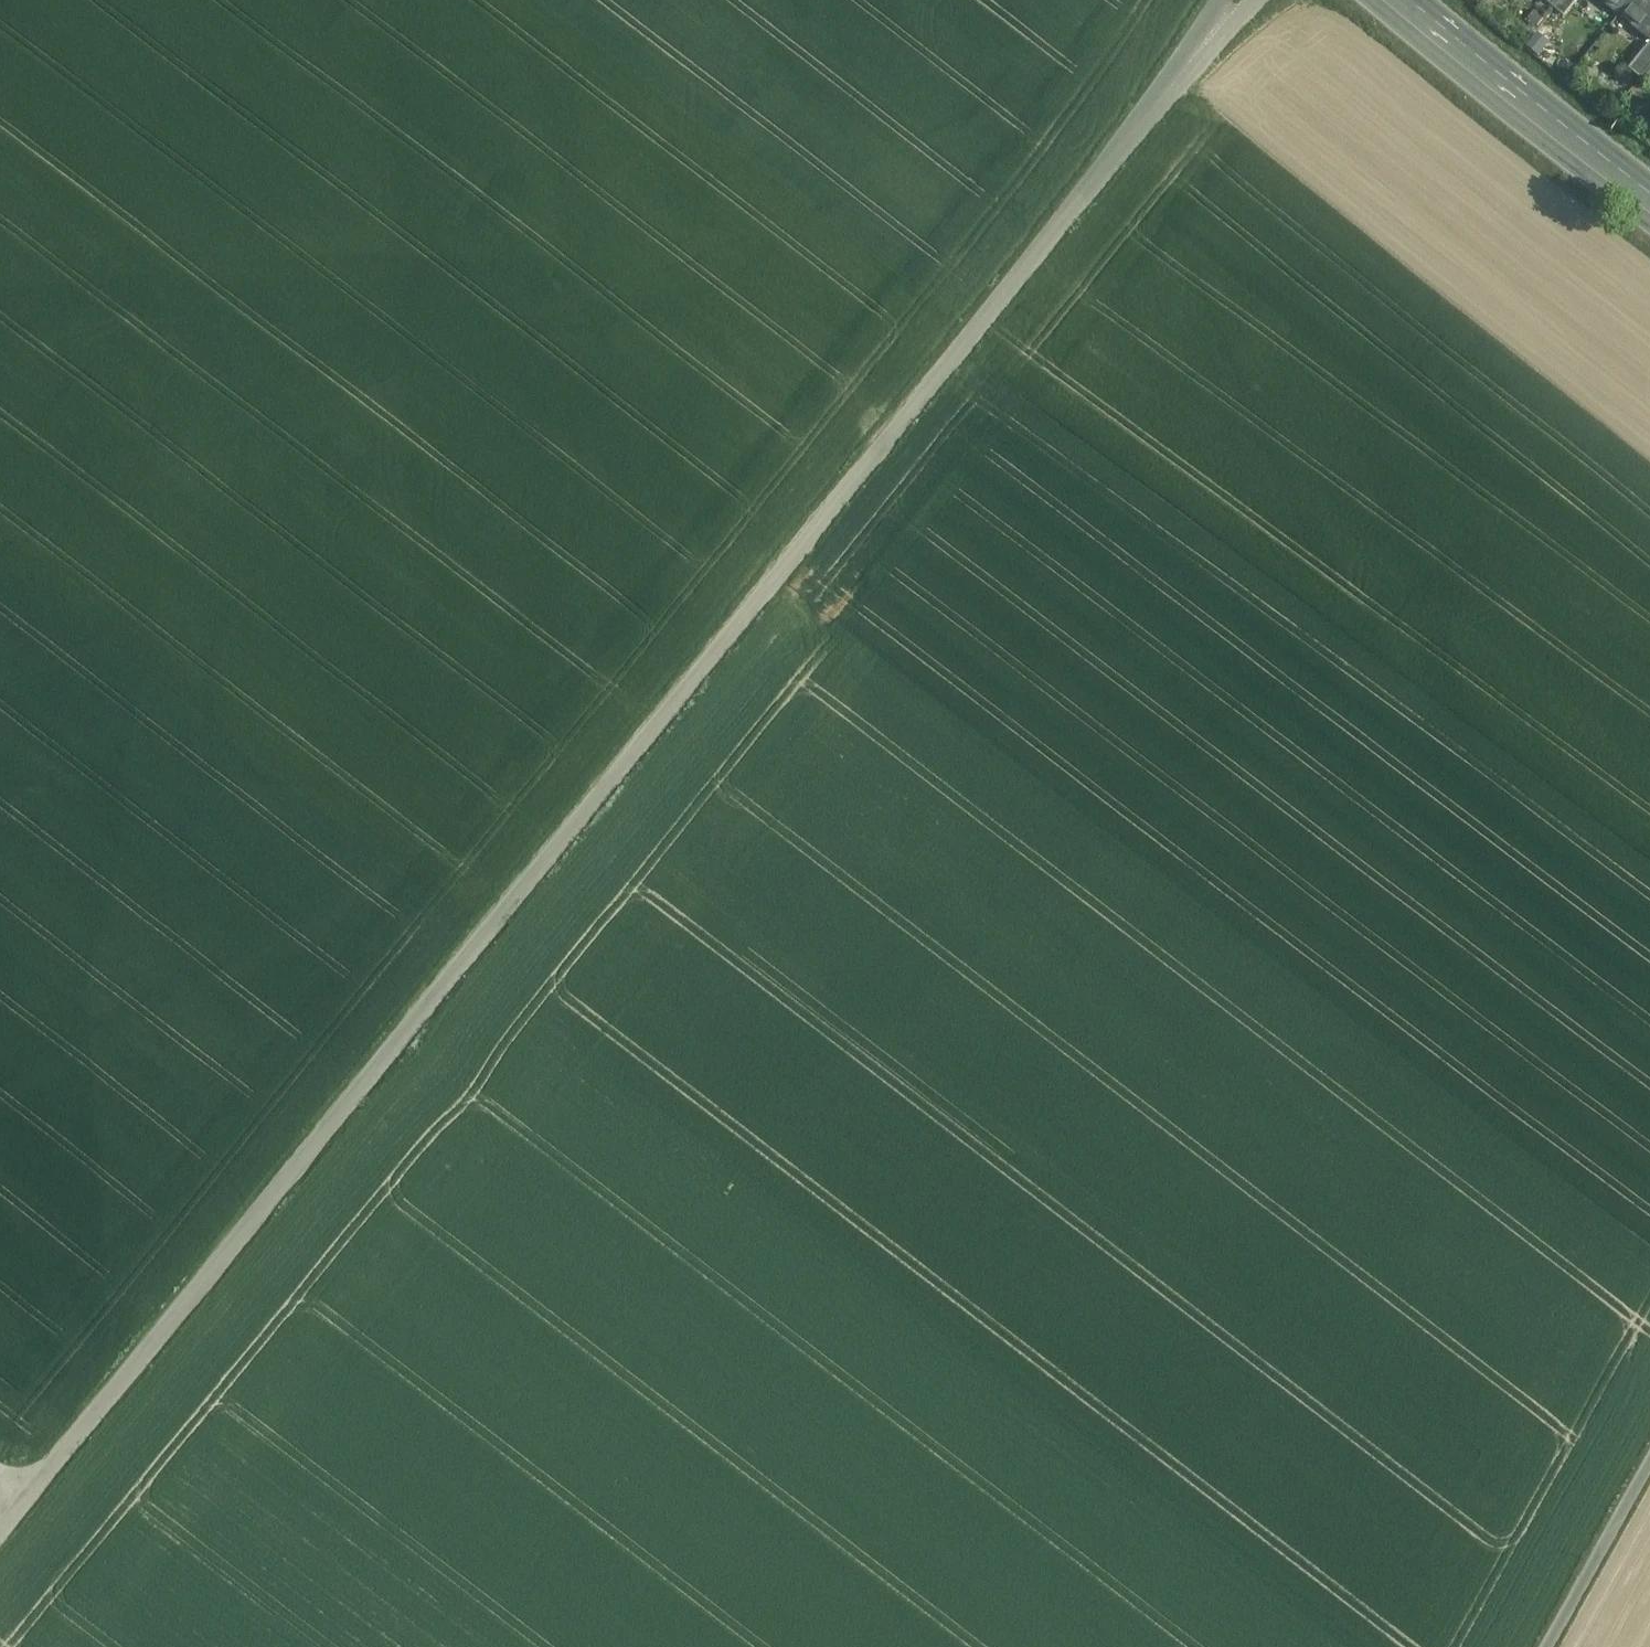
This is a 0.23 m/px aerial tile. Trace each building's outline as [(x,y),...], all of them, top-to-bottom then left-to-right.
[(1553,9),(1560,0),(1542,0),(1553,9)] [(1553,9),(1564,18),(1579,0),(1560,0),(1553,9)] [(1620,16),(1633,0),(1600,0),(1620,16)] [(1620,16),(1649,40),(1649,0),(1633,0),(1620,16)] [(1629,70),(1641,80),(1649,69),(1649,44),(1629,70)] [(1641,80),(1649,88),(1649,69),(1641,80)]
